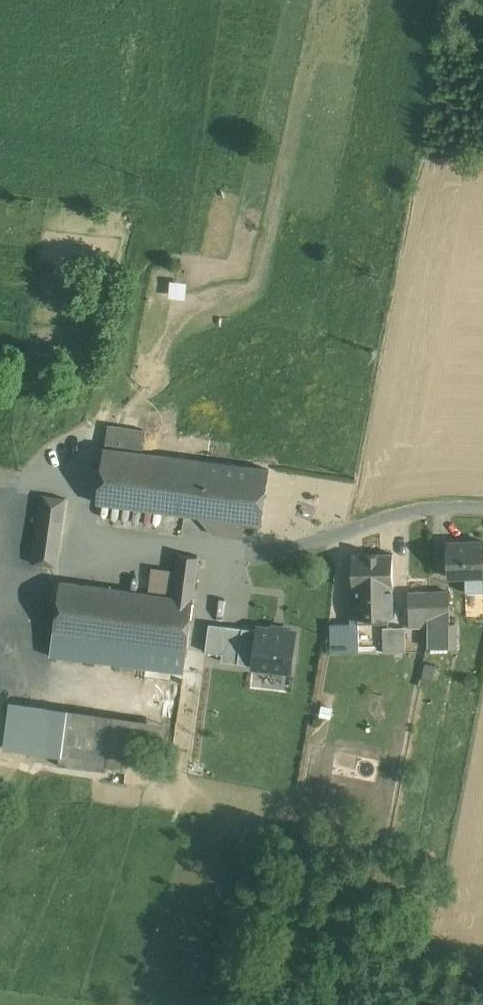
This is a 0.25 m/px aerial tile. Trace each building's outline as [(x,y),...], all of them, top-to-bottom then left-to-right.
[(168,296),(185,297),(186,281),(169,280),(168,296)] [(146,431),(108,425),(98,502),(201,515),(208,461),(143,453),(146,431)] [(269,469),(208,461),(201,515),(262,523),(269,469)] [(66,498),(41,494),(32,561),(57,565),(66,498)] [(447,542),(449,578),(467,577),(468,592),(482,591),(482,541),(447,542)] [(199,555),(179,553),(174,594),(194,597),(199,555)] [(394,553),(353,554),(353,592),(350,592),(350,617),(362,617),(362,611),(390,611),(389,585),(394,585),(394,553)] [(174,594),(61,580),(56,621),(51,653),(147,664),(150,640),(189,645),(195,597),(194,597),(174,594)] [(450,591),(429,592),(430,625),(451,624),(450,591)] [(429,592),(410,592),(410,625),(430,625),(429,592)] [(56,621),(46,620),(42,651),(51,653),(56,621)] [(227,623),(211,621),(207,648),(224,650),(224,647),(227,623)] [(250,626),(227,623),(224,647),(247,650),(250,626)] [(406,625),(383,626),(384,653),(406,652),(406,625)] [(189,645),(150,640),(147,664),(185,668),(189,645)] [(167,719),(68,706),(60,761),(108,767),(109,762),(128,767),(131,748),(162,752),(167,719)]
